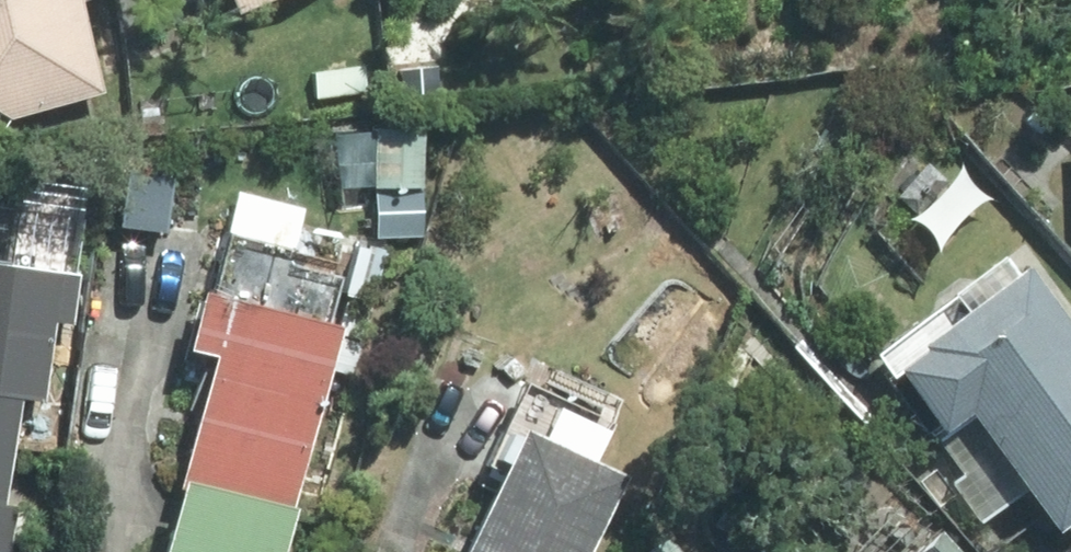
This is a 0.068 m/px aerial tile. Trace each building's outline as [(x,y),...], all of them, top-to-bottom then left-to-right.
[(8,127),(101,99),(72,0),(0,0),(0,122),(8,127)] [(233,20),(280,0),(224,0),(233,20)] [(424,191),(420,137),(376,140),(379,195),(424,191)] [(915,219),(945,184),(923,166),(894,201),(915,219)] [(321,330),(335,277),(287,264),(300,211),(235,194),(208,302),(197,298),(181,358),(205,365),(174,491),(289,519),(336,333),(321,330)] [(65,277),(0,267),(0,450),(14,452),(21,399),(45,403),(65,277)] [(1022,278),(879,382),(930,451),(963,427),(1050,544),(1070,529),(1070,345),(1022,278)] [(623,486),(589,471),(607,431),(523,394),(486,476),(496,479),(463,551),(593,551),(623,486)] [(14,452),(0,450),(0,551),(10,551),(17,508),(5,506),(14,452)] [(289,519),(174,491),(158,551),(281,551),(289,519)] [(660,536),(642,551),(675,551),(660,536)] [(940,537),(924,551),(953,551),(940,537)]
